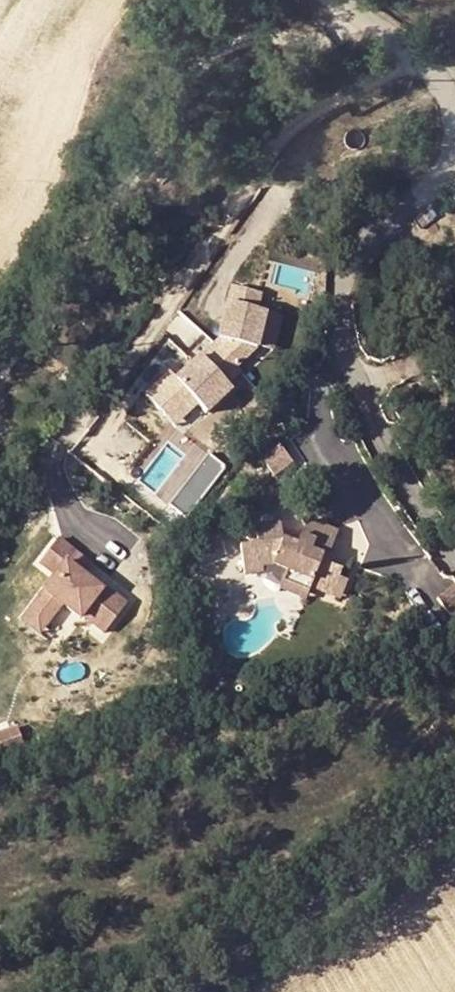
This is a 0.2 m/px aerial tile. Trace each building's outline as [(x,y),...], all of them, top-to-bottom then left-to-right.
[(229,287),(226,301),(235,289),(229,287)] [(169,376),(149,403),(171,427),(195,404),(204,413),(229,390),(225,385),(240,371),(235,367),(255,348),(258,336),(273,340),(279,316),(254,311),(258,294),(235,289),(226,301),(217,342),(174,381),(169,376)] [(271,352),(273,340),(258,336),(255,348),(271,352)] [(149,403),(169,376),(168,374),(143,397),(149,403)] [(294,461),(279,446),(263,462),(277,477),(294,461)] [(192,518),(232,466),(214,452),(174,504),(192,518)] [(301,585),(326,594),(327,591),(330,583),(351,589),(355,575),(357,566),(335,560),(338,553),(327,550),(328,543),(345,547),(350,529),(316,521),(309,544),(294,540),(290,526),(265,533),(269,549),(252,554),(260,582),(279,577),(277,571),(294,566),(307,571),(301,585)] [(50,627),(62,612),(80,626),(82,624),(104,642),(127,614),(105,596),(102,600),(67,571),(76,560),(61,547),(42,570),(57,583),(33,613),(50,627)] [(231,561),(228,551),(217,554),(220,563),(231,561)] [(365,578),(355,575),(351,589),(330,583),(327,591),(358,600),(365,578)] [(297,595),(322,604),(326,594),(301,585),(297,595)] [(437,599),(453,620),(454,619),(454,585),(437,599)] [(33,613),(21,626),(39,641),(50,627),(33,613)]
